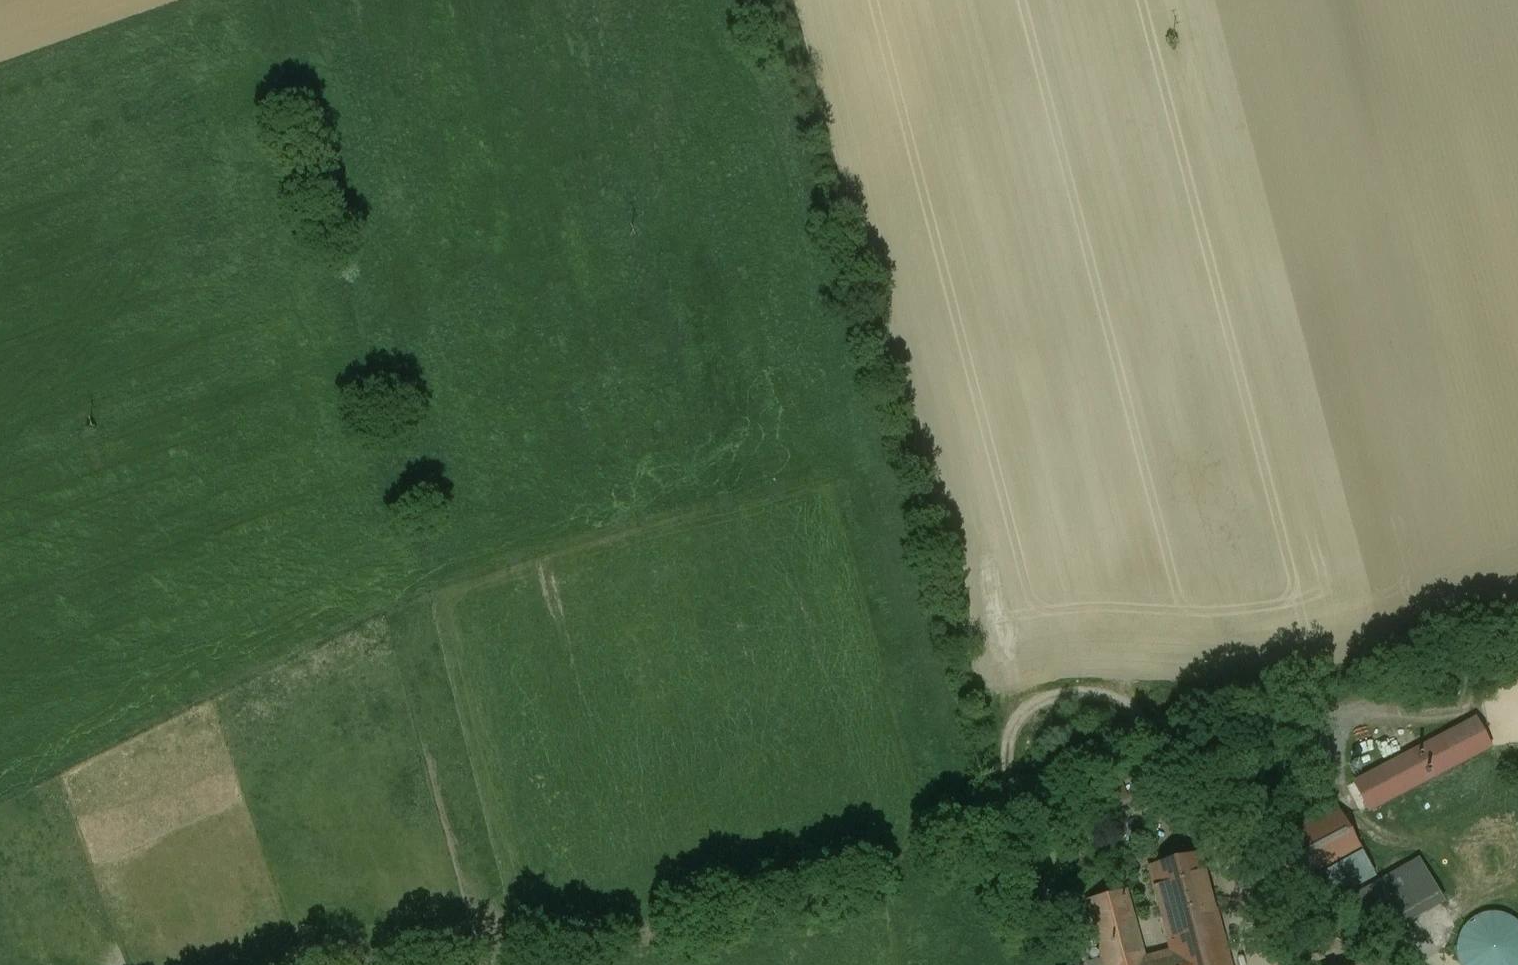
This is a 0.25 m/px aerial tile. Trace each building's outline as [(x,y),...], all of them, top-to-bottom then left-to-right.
[(1493,748),(1477,717),(1352,783),(1368,814),(1493,748)] [(1202,853),(1146,868),(1169,951),(1146,957),(1128,892),(1085,903),(1102,964),(1232,964),(1202,853)] [(1333,907),(1357,951),(1445,903),(1420,858),(1333,907)] [(1467,923),(1460,933),(1456,944),(1456,956),(1460,964),(1517,964),(1517,922),(1511,917),(1500,913),(1488,913),(1477,916),(1467,923)]
